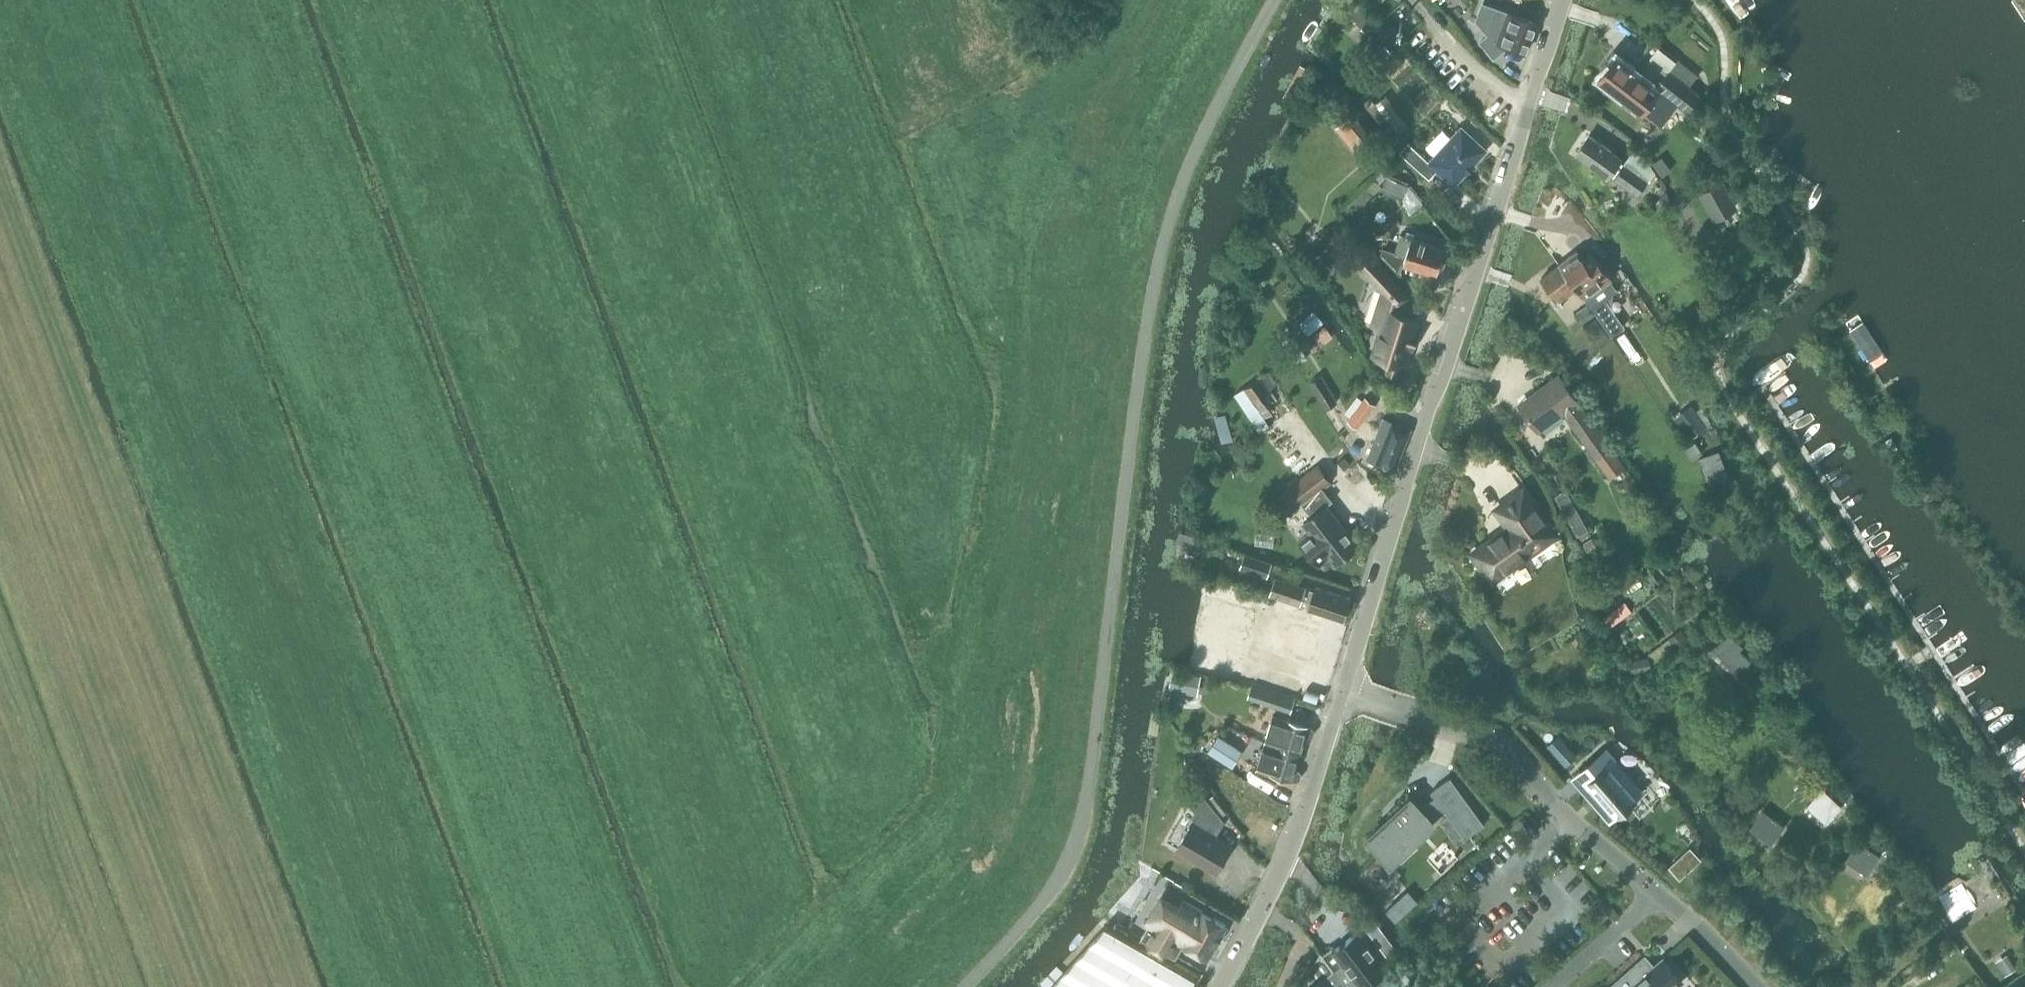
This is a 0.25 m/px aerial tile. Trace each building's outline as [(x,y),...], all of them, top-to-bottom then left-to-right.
[(2012,1),(2024,21),(2024,0),(2013,0),(2012,1)] [(1482,2),(1476,19),(1487,33),(1480,40),(1494,57),(1508,46),(1526,52),(1536,23),(1482,2)] [(1640,73),(1616,55),(1599,76),(1636,105),(1646,92),(1661,104),(1668,95),(1688,111),(1701,95),(1690,86),(1698,75),(1678,59),(1669,70),(1652,57),(1640,73)] [(1490,103),(1497,95),(1490,89),(1483,97),(1490,103)] [(1353,113),(1336,127),(1354,149),(1371,136),(1354,113),(1353,113)] [(1461,127),(1446,144),(1430,161),(1409,141),(1400,151),(1429,177),(1437,169),(1454,183),(1466,170),(1467,171),(1474,163),(1473,163),(1485,149),(1461,127)] [(1622,157),(1589,134),(1576,153),(1610,177),(1611,176),(1615,178),(1624,163),(1620,161),(1622,157)] [(1624,163),(1615,178),(1639,195),(1655,172),(1646,159),(1634,150),(1624,163)] [(1670,168),(1660,155),(1651,162),(1661,175),(1670,168)] [(1382,189),(1403,198),(1408,185),(1387,177),(1382,189)] [(1375,179),(1366,188),(1373,196),(1382,187),(1375,179)] [(1723,179),(1699,192),(1715,220),(1739,207),(1723,179)] [(1405,256),(1403,262),(1437,273),(1445,247),(1401,233),(1395,253),(1405,256)] [(1407,295),(1382,269),(1365,250),(1353,262),(1370,280),(1380,290),(1380,292),(1370,324),(1378,329),(1370,354),(1383,358),(1381,365),(1401,372),(1418,319),(1395,312),(1397,305),(1407,295)] [(1559,264),(1577,289),(1584,298),(1590,293),(1592,295),(1612,280),(1592,253),(1584,259),(1577,250),(1559,264)] [(1561,301),(1577,289),(1559,264),(1541,277),(1554,293),(1550,296),(1559,309),(1564,305),(1561,301)] [(1587,303),(1574,313),(1581,324),(1595,314),(1587,303)] [(1324,321),(1314,310),(1299,323),(1309,334),(1324,321)] [(1601,319),(1611,333),(1613,336),(1626,328),(1613,310),(1601,319)] [(1858,315),(1846,323),(1874,367),(1887,359),(1858,315)] [(1597,316),(1583,326),(1598,345),(1611,335),(1597,316)] [(1295,408),(1270,370),(1235,394),(1260,431),(1295,408)] [(1322,374),(1310,381),(1326,409),(1339,402),(1322,374)] [(1625,466),(1559,375),(1520,403),(1540,431),(1564,414),(1609,478),(1625,466)] [(1365,398),(1349,420),(1359,427),(1375,405),(1365,398)] [(1675,418),(1690,438),(1707,426),(1691,405),(1675,418)] [(1394,469),(1410,428),(1383,418),(1367,459),(1394,469)] [(1318,463),(1275,497),(1288,514),(1303,503),(1311,514),(1303,520),(1310,529),(1311,530),(1299,539),(1319,565),(1331,556),(1332,557),(1336,562),(1358,544),(1327,504),(1332,499),(1324,489),(1333,482),(1318,463)] [(1566,487),(1555,494),(1578,536),(1590,529),(1566,487)] [(1493,580),(1505,571),(1556,534),(1524,490),(1497,509),(1510,527),(1473,553),(1493,580)] [(1246,552),(1240,567),(1267,576),(1272,561),(1246,552)] [(1277,575),(1271,593),(1300,604),(1307,586),(1277,575)] [(1343,618),(1350,597),(1315,585),(1308,606),(1343,618)] [(1305,686),(1327,622),(1262,600),(1241,665),(1305,686)] [(1681,631),(1670,640),(1679,653),(1691,644),(1681,631)] [(1758,660),(1739,651),(1729,666),(1744,680),(1753,671),(1758,660)] [(1651,670),(1649,658),(1629,662),(1631,674),(1651,670)] [(1173,669),(1169,689),(1197,695),(1201,675),(1173,669)] [(1290,712),(1294,699),(1266,689),(1262,702),(1290,712)] [(1267,741),(1300,752),(1305,737),(1309,738),(1313,735),(1315,731),(1313,727),(1272,714),(1263,741),(1266,742),(1267,741)] [(1206,752),(1230,767),(1241,751),(1217,735),(1206,752)] [(1554,754),(1565,744),(1557,735),(1546,745),(1554,754)] [(1295,768),(1300,752),(1267,741),(1266,742),(1259,767),(1270,770),(1270,772),(1295,780),(1300,777),(1301,773),(1299,769),(1295,768)] [(1589,782),(1583,787),(1592,799),(1597,794),(1616,815),(1643,791),(1606,749),(1587,766),(1596,776),(1588,782),(1589,782)] [(1445,810),(1465,837),(1484,823),(1450,777),(1431,791),(1435,796),(1421,807),(1412,797),(1367,839),(1392,865),(1393,864),(1395,867),(1413,850),(1411,848),(1438,823),(1435,819),(1445,810)] [(1824,788),(1807,805),(1826,823),(1842,806),(1824,788)] [(1217,871),(1230,848),(1221,845),(1208,832),(1224,820),(1203,794),(1191,804),(1197,813),(1177,848),(1217,871)] [(1764,809),(1750,827),(1771,844),(1785,825),(1764,809)] [(1858,840),(1846,860),(1869,874),(1881,854),(1858,840)] [(1176,956),(1184,944),(1208,957),(1227,923),(1183,898),(1181,902),(1163,891),(1144,922),(1149,925),(1142,937),(1176,956)] [(1196,977),(1106,926),(1050,986),(1191,986),(1196,977)] [(1321,953),(1334,970),(1347,986),(1365,986),(1389,969),(1359,929),(1333,949),(1330,946),(1321,953)] [(1683,980),(1663,958),(1653,967),(1644,957),(1614,982),(1609,986),(1675,986),(1683,980)] [(2010,959),(1998,966),(2003,975),(2015,968),(2010,959)] [(1308,986),(1347,986),(1334,970),(1325,977),(1324,975),(1308,986)]
